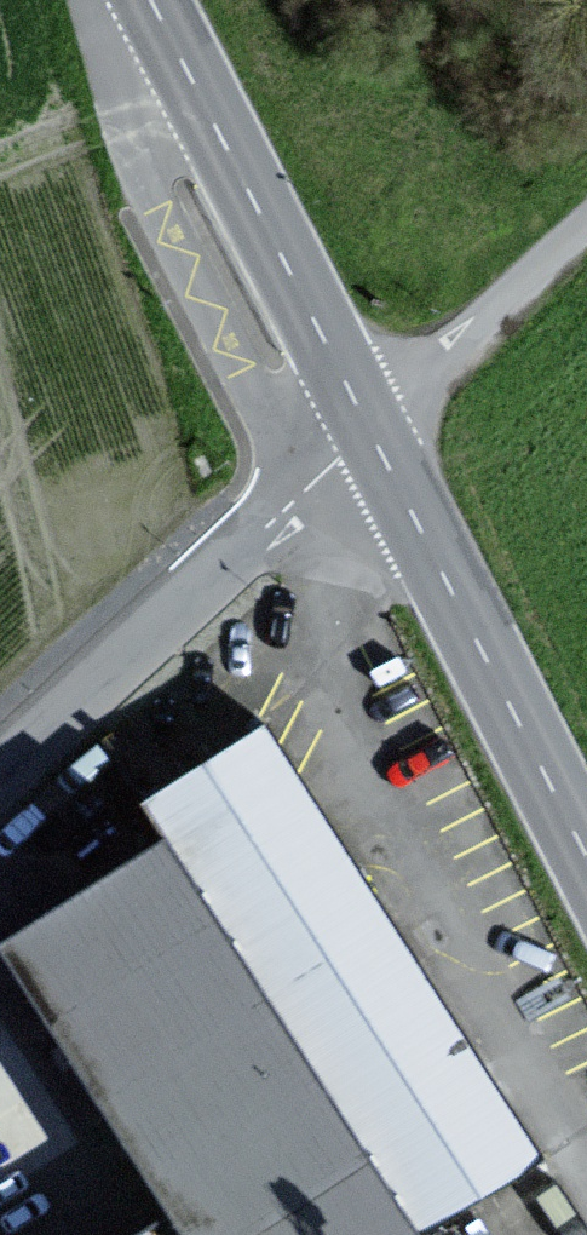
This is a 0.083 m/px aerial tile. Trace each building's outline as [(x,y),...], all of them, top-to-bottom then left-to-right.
[(553,1153),(274,720),(155,796),(179,833),(434,1229),(553,1153)] [(434,1229),(179,833),(12,940),(182,1202),(203,1234),(425,1234),(434,1229)] [(182,1202),(131,1234),(203,1234),(182,1202)]
